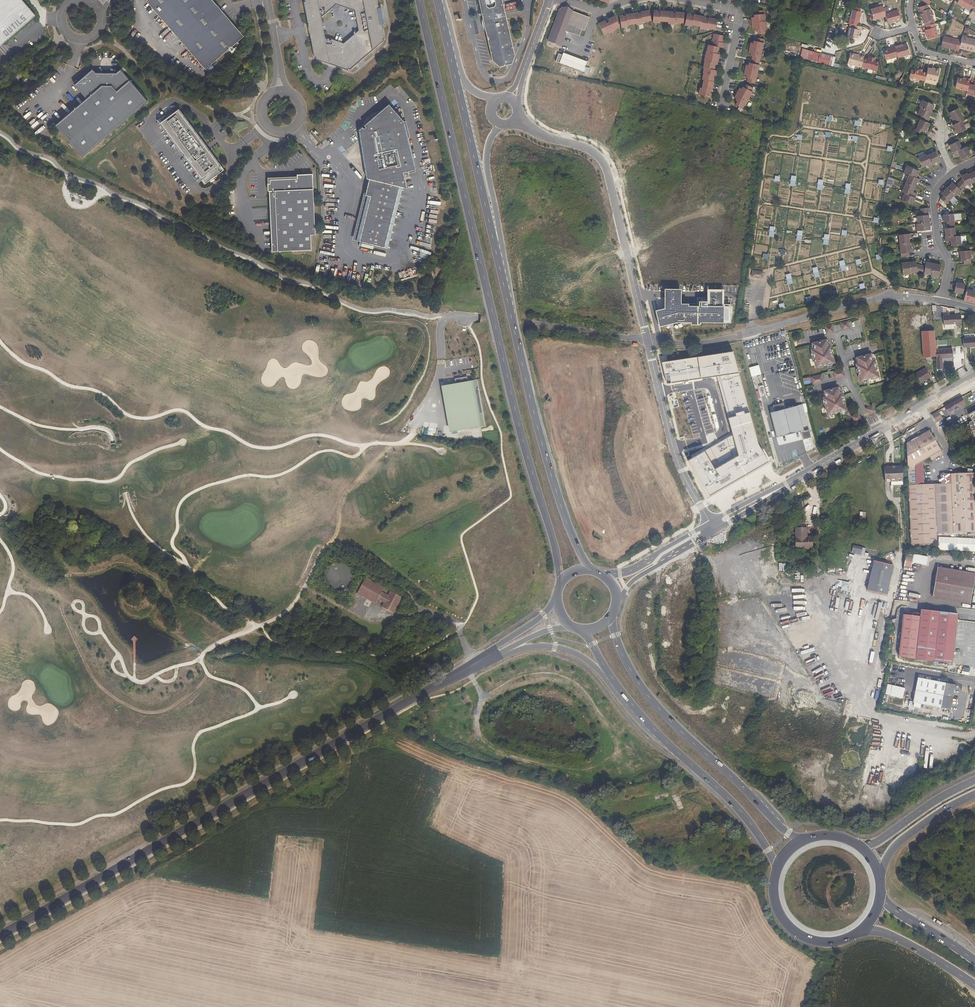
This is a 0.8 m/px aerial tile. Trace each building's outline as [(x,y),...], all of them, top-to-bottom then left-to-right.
[(3,47),(37,17),(23,0),(0,0),(0,49),(3,47)] [(146,2),(206,70),(244,37),(212,0),(148,0),(146,2)] [(307,15),(313,45),(315,58),(317,58),(316,59),(349,71),(349,69),(351,70),(385,40),(384,39),(386,39),(378,0),(306,0),(305,0),(306,2),(304,2),(307,15)] [(514,58),(501,0),(477,0),(491,63),(498,69),(511,66),(514,58)] [(958,3),(972,12),(974,7),(974,1),(973,0),(960,0),(958,3)] [(886,16),(886,14),(884,6),(872,9),(874,19),(886,16)] [(547,41),(561,46),(566,33),(563,32),(564,30),(565,25),(567,26),(565,31),(573,33),(573,34),(579,35),(581,30),(585,31),(589,17),(568,9),(568,10),(565,9),(563,10),(560,9),(558,13),(557,13),(547,41)] [(854,25),(858,25),(861,12),(860,12),(853,10),(852,9),(849,23),(854,25)] [(924,23),(926,23),(933,21),(934,21),(931,9),(921,11),(924,23)] [(619,16),(621,28),(628,27),(628,25),(636,23),(636,25),(643,24),(643,22),(651,20),(649,10),(640,12),(641,13),(638,14),(637,12),(625,14),(626,16),(623,17),(622,15),(619,16)] [(672,13),(672,12),(660,11),(660,13),(657,12),(657,10),(653,10),(653,22),(660,23),(660,21),(668,22),(668,24),(675,24),(675,22),(683,23),(684,12),(675,12),(675,14),(672,13)] [(756,17),(754,17),(751,17),(751,19),(749,20),(750,26),(752,26),(752,28),(755,28),(757,27),(757,30),(758,34),(766,33),(765,29),(767,29),(766,21),(765,21),(765,14),(764,14),(763,10),(755,11),(756,15),(756,17)] [(886,14),(886,16),(888,24),(901,21),(899,11),(886,14)] [(687,13),(685,25),(691,27),(692,25),(700,26),(700,28),(706,30),(707,28),(715,30),(717,19),(709,17),(708,19),(705,19),(705,17),(694,14),(693,16),(690,16),(690,14),(687,13)] [(605,20),(598,23),(603,34),(608,32),(609,33),(615,30),(615,29),(620,27),(614,16),(608,19),(610,24),(607,25),(605,20)] [(939,37),(936,24),(934,24),(928,26),(928,30),(926,30),(929,40),(939,37)] [(847,36),(857,38),(859,33),(859,30),(861,30),(862,27),(858,25),(854,25),(853,28),(850,28),(847,36)] [(724,39),(725,36),(714,34),(711,45),(708,45),(703,68),(704,68),(702,80),(703,80),(702,88),(700,88),(698,95),(711,97),(711,94),(709,93),(710,90),(712,91),(714,82),(713,82),(714,79),(712,78),(713,75),(716,76),(717,71),(714,70),(715,67),(713,67),(714,63),(717,64),(719,54),(716,54),(717,50),(718,50),(719,47),(724,48),(725,43),(722,42),(722,39),(724,39)] [(960,48),(962,41),(944,36),(942,47),(959,51),(960,49),(960,48)] [(748,78),(747,82),(755,84),(756,80),(759,65),(760,58),(761,58),(764,43),(763,43),(764,39),(756,38),(756,41),(755,44),(753,43),(751,43),(750,45),(748,44),(747,51),(749,51),(748,53),(751,54),(753,54),(752,56),(751,63),(750,66),(748,65),(746,65),(746,67),(744,66),(742,73),(744,73),(744,75),(746,76),(748,76),(748,78)] [(974,52),(974,41),(963,38),(962,41),(960,48),(965,49),(965,51),(971,52),(971,51),(974,52)] [(903,45),(903,44),(895,47),(898,57),(898,58),(910,55),(908,44),(903,45)] [(883,50),(886,60),(898,57),(895,47),(883,50)] [(809,51),(807,60),(833,67),(834,63),(835,57),(820,53),(819,54),(809,51)] [(557,57),(555,61),(583,71),(587,61),(563,53),(562,55),(560,54),(559,57),(557,57)] [(862,68),(865,59),(856,56),(856,55),(851,54),(848,64),(861,68),(862,68)] [(865,59),(862,68),(872,71),(876,72),(879,64),(875,62),(875,61),(870,59),(870,60),(868,60),(865,59)] [(121,67),(119,70),(98,70),(96,67),(95,66),(77,82),(89,96),(78,105),(58,122),(85,154),(150,98),(123,66),(121,67)] [(935,70),(932,69),(928,68),(927,72),(925,79),(937,82),(940,70),(936,69),(935,70)] [(923,71),(919,70),(915,69),(913,78),(925,81),(925,79),(927,72),(923,71)] [(957,78),(955,88),(967,92),(969,85),(970,82),(962,80),(957,78)] [(735,105),(742,109),(744,105),(745,106),(752,92),(753,88),(746,85),(744,88),(743,90),(741,89),(739,88),(738,90),(737,89),(734,95),(735,96),(734,98),(736,99),(738,100),(737,102),(735,105)] [(969,85),(967,92),(966,94),(974,96),(974,87),(969,85)] [(928,119),(934,105),(922,100),(919,107),(920,108),(918,114),(928,119)] [(358,128),(366,177),(369,176),(365,193),(367,194),(356,239),(387,247),(402,186),(406,187),(403,171),(415,168),(403,120),(388,102),(363,124),(365,125),(363,127),(362,125),(358,128)] [(176,107),(159,120),(207,184),(224,171),(176,107)] [(955,119),(957,123),(953,125),(955,130),(954,130),(955,134),(966,129),(962,121),(964,120),(958,108),(949,112),(953,120),(955,119)] [(924,130),(926,131),(930,123),(920,119),(915,131),(922,134),(924,130)] [(961,159),(970,155),(966,147),(962,148),(957,137),(950,140),(952,144),(949,145),(955,157),(959,155),(961,159)] [(936,151),(927,155),(931,165),(936,162),(937,163),(940,162),(936,151)] [(931,165),(927,155),(926,154),(918,158),(922,167),(927,165),(928,166),(931,165)] [(917,194),(913,192),(917,182),(918,183),(920,179),(916,178),(919,171),(907,166),(904,172),(909,175),(902,192),(907,194),(904,201),(913,204),(917,194)] [(966,185),(972,182),(973,183),(974,182),(974,171),(972,173),(971,171),(961,176),(962,178),(966,185)] [(269,190),(270,190),(275,189),(277,234),(272,235),(272,250),(312,249),(312,234),(316,233),(313,172),(297,173),(298,177),(287,177),(287,176),(269,177),(269,182),(269,190)] [(956,185),(961,190),(966,185),(962,178),(956,185)] [(943,195),(940,198),(941,199),(946,204),(955,195),(956,196),(961,190),(956,185),(953,182),(942,194),(943,195)] [(961,245),(960,235),(956,236),(954,220),(961,219),(961,213),(943,215),(944,222),(947,221),(947,228),(944,228),(946,241),(951,241),(951,246),(961,245)] [(929,215),(921,216),(918,216),(919,223),(916,223),(917,231),(930,230),(929,215)] [(900,253),(908,252),(912,252),(912,248),(910,248),(909,237),(911,237),(910,233),(899,235),(900,253)] [(971,263),(970,250),(958,251),(959,255),(961,255),(961,260),(963,260),(963,264),(971,263)] [(916,264),(916,261),(909,262),(910,273),(917,272),(916,264)] [(941,265),(926,261),(925,266),(924,273),(931,275),(931,276),(938,278),(941,265)] [(903,274),(910,274),(910,273),(909,262),(902,262),(903,274)] [(916,264),(917,272),(924,273),(925,266),(916,264)] [(764,272),(752,270),(751,277),(763,279),(764,272)] [(965,284),(956,282),(954,292),(963,294),(965,284)] [(663,308),(654,310),(658,326),(677,322),(688,322),(689,325),(697,322),(731,323),(731,305),(723,305),(724,288),(706,289),(706,300),(695,300),(695,306),(679,306),(679,288),(663,289),(663,308)] [(964,300),(974,303),(974,293),(966,291),(964,300)] [(957,326),(962,325),(961,315),(956,316),(956,314),(949,315),(949,313),(947,313),(947,315),(943,315),(944,324),(945,328),(952,328),(952,324),(956,323),(957,326)] [(848,321),(841,323),(843,330),(850,328),(848,321)] [(832,325),(825,327),(827,333),(834,332),(832,325)] [(936,349),(935,339),(934,330),(922,331),(924,357),(937,356),(936,349)] [(964,348),(974,346),(974,337),(963,339),(964,348)] [(828,340),(811,344),(813,350),(812,350),(816,367),(834,362),(830,346),(829,346),(828,340)] [(949,349),(936,349),(937,356),(937,358),(949,358),(949,349)] [(732,433),(687,461),(709,495),(769,462),(760,447),(733,351),(661,361),(666,384),(716,376),(732,433)] [(872,354),(856,358),(857,364),(861,381),(879,376),(875,360),(874,360),(872,354)] [(931,377),(926,368),(916,374),(921,382),(931,377)] [(844,369),(834,372),(835,378),(845,376),(844,369)] [(821,375),(812,377),(813,384),(823,382),(821,375)] [(476,379),(440,385),(447,430),(483,425),(476,379)] [(840,387),(823,391),(825,398),(824,398),(829,414),(846,410),(842,393),(841,394),(840,387)] [(965,404),(962,398),(945,407),(949,413),(965,404)] [(775,411),(785,409),(783,403),(773,405),(774,409),(775,411)] [(775,411),(774,409),(771,409),(772,412),(771,413),(777,437),(801,430),(803,439),(811,437),(809,429),(809,428),(802,404),(785,409),(775,411)] [(875,411),(871,405),(867,407),(870,414),(875,411)] [(942,417),(939,411),(932,415),(935,421),(942,417)] [(860,419),(857,413),(851,416),(854,423),(860,419)] [(955,533),(952,474),(950,474),(950,484),(924,485),(923,462),(942,451),(930,430),(907,443),(911,544),(937,544),(937,534),(955,533)] [(903,466),(897,466),(897,469),(892,469),(892,466),(884,466),(885,471),(885,478),(885,481),(890,481),(903,480),(903,478),(903,466)] [(955,533),(974,532),(974,473),(952,474),(955,533)] [(795,548),(812,549),(812,541),(807,540),(807,536),(807,528),(796,527),(796,536),(795,536),(795,540),(795,548)] [(974,553),(974,540),(939,537),(938,550),(974,553)] [(867,591),(887,596),(894,566),(874,562),(867,591)] [(931,599),(969,604),(972,574),(934,569),(931,599)] [(386,589),(366,578),(357,594),(377,605),(379,600),(385,603),(382,608),(394,615),(403,598),(391,591),(388,596),(383,593),(386,589)] [(902,614),(896,655),(950,663),(957,614),(920,608),(919,616),(902,614)] [(918,677),(913,702),(949,709),(954,685),(918,677)] [(43,861),(46,867),(54,862),(51,857),(43,861)]
